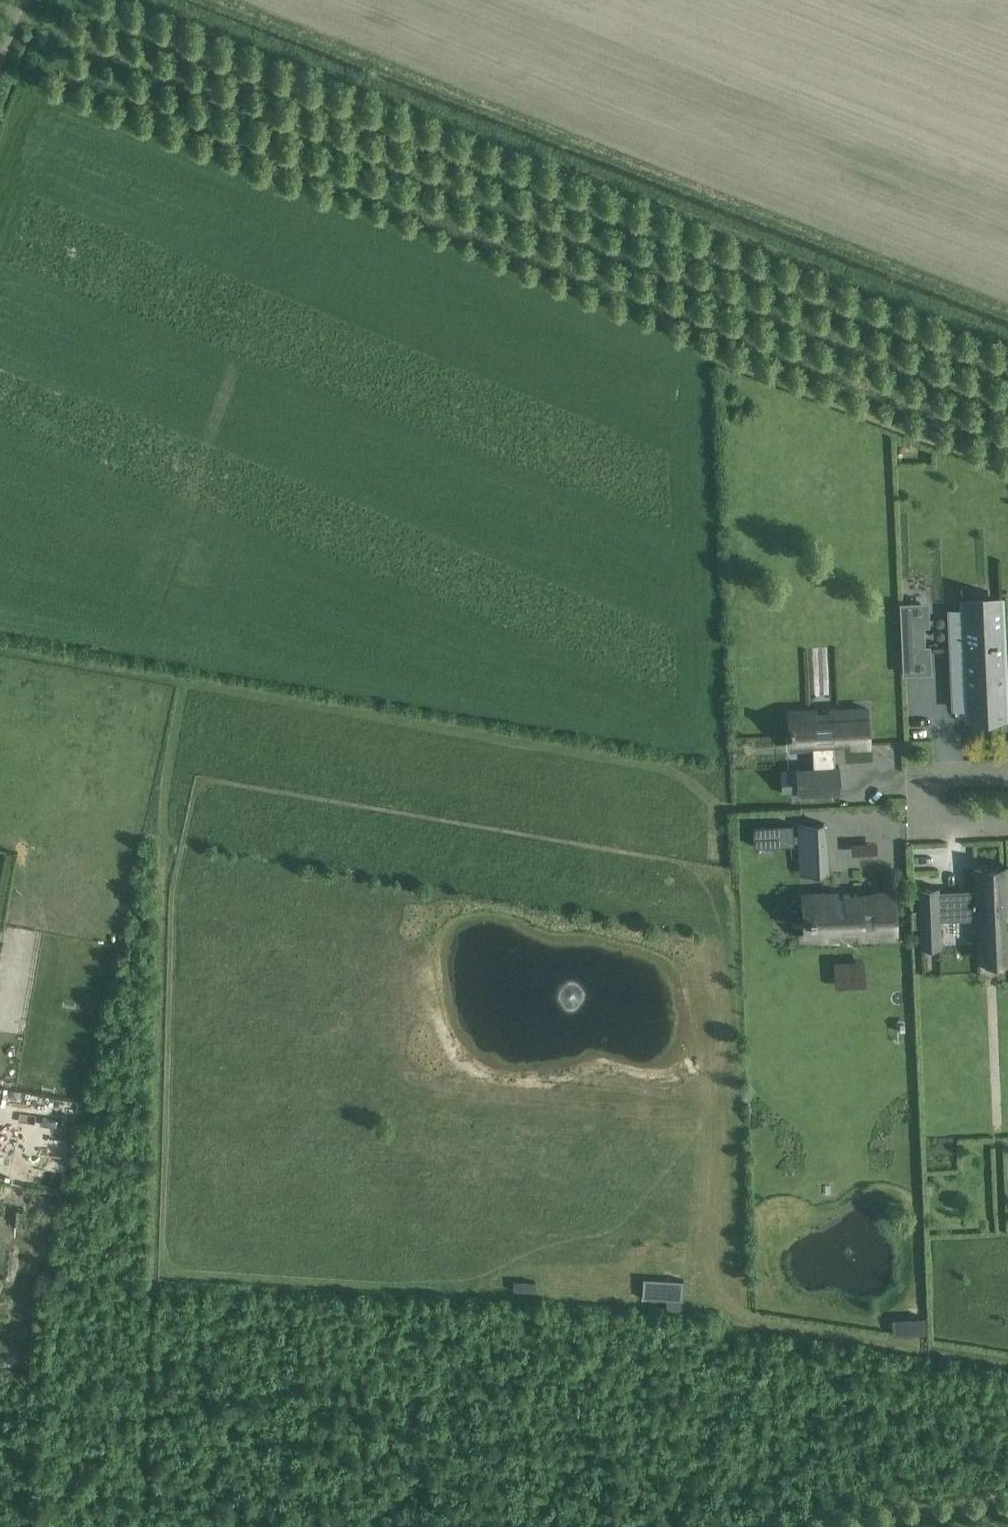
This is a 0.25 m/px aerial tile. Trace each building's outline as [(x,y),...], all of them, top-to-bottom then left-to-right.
[(971,703),(972,715),(1006,713),(1001,600),(965,602),(968,645),(952,646),(956,704),(971,703)] [(901,603),(900,603),(903,673),(904,673),(904,672),(929,671),(929,672),(930,671),(929,647),(923,647),(921,603),(920,603),(901,604),(901,603)] [(816,779),(799,780),(800,796),(842,794),(841,766),(838,766),(837,744),(853,744),(853,746),(870,745),(868,708),(832,710),(832,712),(818,713),(818,710),(792,712),(793,733),(809,732),(809,745),(815,745),(816,779)] [(823,822),(801,823),(802,845),(824,844),(823,822)] [(975,893),(944,894),(944,899),(939,899),(939,889),(919,890),(920,909),(912,909),(913,926),(921,925),(921,945),(941,944),(940,915),(983,914),(985,959),(1007,958),(1007,925),(1005,926),(1004,911),(1002,867),(974,869),(975,893)] [(839,894),(811,896),(811,897),(812,913),(810,913),(810,919),(812,919),(813,938),(838,936),(838,930),(857,929),(857,935),(874,935),(874,934),(895,933),(895,923),(894,891),(874,892),(875,898),(857,898),(857,894),(839,895),(839,894)] [(643,1276),(642,1297),(683,1298),(684,1277),(643,1276)] [(909,1313),(893,1314),(894,1334),(910,1333),(909,1313)]
